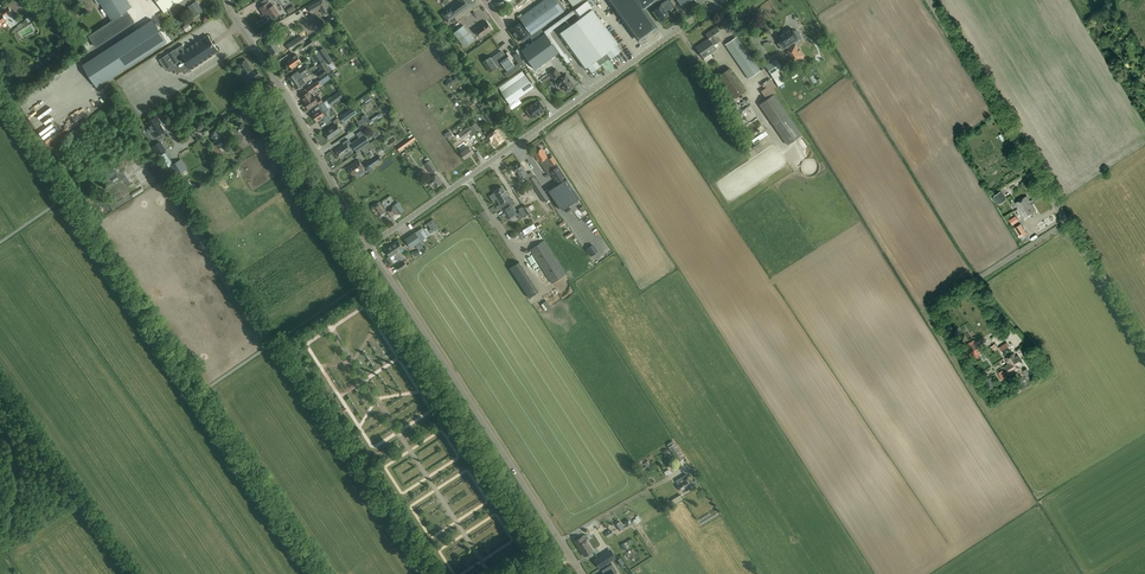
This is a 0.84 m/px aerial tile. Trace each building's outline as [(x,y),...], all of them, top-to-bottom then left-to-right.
[(2,12),(6,19),(10,23),(14,19),(10,14),(21,7),(16,0),(15,0),(8,5),(9,7),(5,9),(2,12)] [(111,20),(88,35),(96,47),(124,29),(121,25),(116,17),(132,7),(128,0),(98,0),(111,20)] [(181,0),(156,0),(163,12),(170,8),(174,15),(180,12),(176,3),(181,0)] [(195,15),(203,12),(198,0),(192,0),(189,1),(195,15)] [(281,11),(283,10),(280,5),(278,7),(275,1),(277,0),(269,0),(270,1),(260,8),(262,12),(264,11),(267,15),(269,13),(272,18),(280,13),(279,12),(281,11)] [(324,0),(322,0),(309,7),(313,14),(321,10),(323,14),(330,11),(324,0)] [(447,9),(441,13),(447,22),(455,16),(458,20),(472,9),(470,6),(474,3),(471,0),(458,0),(459,1),(447,9)] [(511,30),(514,33),(513,34),(515,37),(516,36),(518,39),(519,40),(525,36),(527,38),(530,36),(533,39),(544,31),(541,27),(564,10),(556,0),(544,0),(520,18),(522,20),(522,21),(524,23),(521,26),(519,24),(518,25),(517,24),(515,26),(515,27),(511,30)] [(579,18),(559,33),(585,68),(586,67),(591,73),(602,65),(601,63),(608,58),(610,60),(621,51),(617,45),(618,44),(587,0),(575,8),(573,10),(579,18)] [(575,8),(587,0),(569,0),(575,8)] [(657,27),(643,8),(654,0),(610,0),(639,40),(657,27)] [(685,10),(696,1),(695,0),(677,0),(685,10)] [(671,9),(665,1),(654,9),(662,20),(669,15),(667,12),(671,9)] [(296,9),(293,5),(287,9),(289,13),(296,9)] [(800,25),(804,22),(799,13),(795,16),(800,25)] [(29,18),(25,20),(26,24),(30,21),(36,18),(34,15),(29,18)] [(147,22),(82,65),(97,86),(162,44),(168,40),(153,18),(147,22)] [(492,29),(487,21),(475,29),(481,37),(492,29)] [(186,31),(192,27),(189,23),(183,27),(186,31)] [(463,25),(453,32),(464,47),(474,39),(463,25)] [(714,44),(721,40),(718,36),(722,34),(717,26),(706,34),(709,38),(714,44)] [(794,31),(792,28),(778,36),(781,41),(778,43),(782,49),(801,37),(796,30),(794,31)] [(545,33),(521,50),(535,69),(558,52),(545,33)] [(192,70),(191,69),(218,51),(208,35),(186,49),(183,44),(174,50),(160,59),(159,60),(163,66),(164,68),(165,67),(166,69),(167,68),(169,72),(170,71),(170,72),(174,69),(176,72),(175,72),(177,75),(180,73),(179,72),(182,70),(184,74),(190,70),(190,71),(192,70)] [(749,78),(761,70),(737,36),(725,44),(749,78)] [(272,55),(281,50),(273,38),(265,44),(272,55)] [(714,44),(709,38),(696,47),(704,57),(717,48),(714,44)] [(294,39),(286,45),(291,51),(299,46),(294,39)] [(306,49),(314,44),(311,39),(303,45),(306,49)] [(804,55),(796,43),(786,50),(794,61),(804,55)] [(332,62),(333,61),(324,47),(318,51),(328,65),(329,64),(333,70),(334,72),(337,70),(336,68),(336,67),(332,62)] [(490,56),(483,62),(490,72),(497,67),(497,65),(501,62),(507,71),(515,65),(508,56),(506,57),(502,51),(493,57),(493,58),(492,59),(490,56)] [(324,60),(318,52),(313,56),(316,61),(314,62),(316,65),(318,63),(319,64),(324,60)] [(292,68),(301,62),(296,54),(287,61),(292,68)] [(520,57),(516,60),(522,68),(526,65),(520,57)] [(245,75),(253,70),(246,59),(238,65),(245,75)] [(777,59),(766,65),(772,75),(778,71),(783,68),(777,59)] [(324,60),(319,64),(323,69),(318,73),(321,77),(331,70),(324,60)] [(42,70),(37,63),(34,66),(39,72),(42,70)] [(787,69),(791,77),(797,74),(797,73),(800,71),(797,65),(794,67),(793,66),(787,69)] [(295,73),(292,75),(288,77),(292,83),(301,77),(301,76),(304,73),(308,71),(309,70),(306,66),(297,71),(298,73),(296,74),(295,73)] [(561,84),(566,91),(569,89),(570,90),(574,87),(573,86),(574,85),(566,74),(562,77),(560,75),(556,68),(550,72),(554,79),(556,77),(558,80),(556,82),(559,86),(561,84)] [(731,98),(732,99),(745,90),(730,68),(720,75),(728,87),(725,89),(731,98)] [(255,79),(261,75),(257,70),(251,74),(255,79)] [(304,73),(301,76),(301,77),(292,83),(296,89),(299,86),(300,87),(303,85),(303,84),(305,82),(303,78),(306,76),(304,73)] [(446,86),(448,86),(450,85),(450,84),(454,81),(455,81),(457,80),(458,78),(456,76),(454,75),(452,77),(452,78),(451,76),(447,78),(448,80),(447,80),(445,81),(444,84),(446,86)] [(526,75),(501,92),(510,104),(534,87),(526,75)] [(308,88),(311,93),(321,85),(318,80),(308,88)] [(767,99),(759,104),(774,125),(787,145),(802,135),(774,93),(776,92),(770,82),(765,85),(767,87),(761,91),(767,99)] [(330,101),(332,103),(337,99),(343,95),(341,93),(340,91),(334,95),(328,99),(330,101)] [(320,97),(316,99),(314,95),(312,96),(309,92),(302,96),(305,101),(304,101),(309,109),(318,103),(319,104),(323,101),(320,97)] [(94,111),(102,106),(95,95),(87,100),(94,111)] [(27,113),(42,102),(39,98),(24,109),(27,113)] [(527,111),(532,118),(538,114),(538,115),(540,113),(546,109),(539,100),(533,105),(534,106),(527,111)] [(329,109),(324,102),(318,105),(321,109),(320,109),(312,114),(317,121),(321,118),(323,117),(323,116),(327,122),(331,119),(326,111),(329,109)] [(241,108),(244,111),(241,113),(247,122),(250,121),(255,117),(253,114),(254,114),(247,104),(241,108)] [(29,117),(43,109),(41,105),(27,113),(29,117)] [(353,107),(343,114),(347,120),(358,113),(353,107)] [(495,121),(488,111),(484,114),(491,124),(490,125),(491,126),(493,125),(492,123),(495,121)] [(156,116),(146,122),(146,123),(149,128),(147,129),(149,133),(152,131),(155,136),(156,136),(158,140),(164,136),(161,133),(164,130),(158,121),(159,120),(156,116)] [(480,128),(476,122),(469,127),(474,133),(480,128)] [(329,139),(342,131),(337,123),(324,132),(329,139)] [(257,128),(264,140),(269,137),(262,125),(257,128)] [(460,133),(459,134),(462,138),(472,131),(468,126),(468,127),(460,133)] [(495,146),(504,140),(496,129),(487,136),(491,142),(492,141),(495,146)] [(224,154),(218,144),(224,140),(217,130),(209,135),(216,145),(211,148),(218,158),(224,154)] [(361,141),(353,146),(356,152),(369,143),(364,135),(359,138),(361,141)] [(410,139),(397,148),(400,153),(403,151),(403,150),(405,148),(404,147),(412,142),(412,143),(414,142),(413,141),(415,139),(416,141),(417,140),(416,138),(416,139),(414,136),(410,139)] [(344,143),(335,149),(341,157),(345,154),(347,157),(353,152),(351,150),(352,150),(349,145),(351,144),(351,143),(349,139),(343,143),(344,143)] [(160,141),(157,143),(153,146),(158,155),(166,150),(162,144),(160,141)] [(463,142),(457,146),(461,152),(461,153),(464,158),(472,153),(469,147),(468,148),(463,142)] [(540,162),(548,173),(550,172),(558,184),(549,190),(562,210),(580,198),(552,156),(548,159),(547,157),(541,148),(534,153),(540,162)] [(378,154),(365,163),(366,166),(370,172),(374,170),(372,167),(382,159),(378,154)] [(229,162),(232,168),(244,160),(243,158),(235,163),(233,160),(229,162)] [(179,160),(172,164),(171,165),(176,173),(177,175),(186,169),(180,159),(179,160)] [(353,163),(347,167),(350,171),(353,175),(355,174),(357,172),(358,174),(359,175),(362,173),(364,171),(364,170),(363,169),(363,168),(364,168),(361,164),(358,160),(353,163)] [(429,161),(425,164),(432,173),(437,169),(430,160),(429,161)] [(520,163),(512,168),(520,179),(524,177),(528,183),(530,182),(544,202),(549,198),(534,176),(531,172),(528,174),(520,163)] [(224,175),(226,180),(237,176),(235,170),(230,172),(224,175)] [(437,174),(429,180),(427,181),(431,186),(433,185),(435,188),(443,183),(437,174)] [(118,191),(130,185),(126,179),(114,185),(118,191)] [(494,192),(489,196),(493,201),(496,199),(499,204),(501,203),(502,203),(504,207),(502,208),(509,219),(517,214),(512,205),(514,204),(510,197),(509,198),(502,186),(494,192)] [(1000,191),(992,196),(998,205),(1006,200),(1000,191)] [(1026,196),(1015,203),(1024,218),(1036,211),(1031,203),(1035,201),(1040,198),(1036,191),(1031,194),(1034,199),(1029,201),(1026,196)] [(380,202),(372,207),(378,217),(386,212),(384,209),(387,208),(383,202),(381,204),(380,202)] [(394,204),(401,214),(405,212),(399,205),(397,202),(394,204)] [(387,209),(393,219),(394,219),(395,220),(401,216),(394,205),(387,209)] [(527,214),(522,206),(518,209),(523,216),(527,214)] [(1015,216),(1009,220),(1013,225),(1019,221),(1015,216)] [(428,230),(430,233),(438,228),(433,219),(427,223),(430,229),(428,230)] [(1022,226),(1016,230),(1021,238),(1027,234),(1022,226)] [(424,245),(421,241),(415,232),(405,239),(411,248),(415,245),(418,248),(424,245)] [(398,240),(391,245),(401,259),(402,260),(405,258),(400,250),(403,248),(398,240)] [(544,240),(530,250),(552,283),(566,274),(544,240)] [(401,259),(391,245),(385,249),(390,257),(393,254),(398,261),(401,259)] [(586,249),(591,256),(597,252),(592,245),(586,249)] [(528,252),(525,254),(532,266),(535,265),(528,252)] [(404,261),(396,266),(399,271),(407,265),(404,261)] [(539,291),(519,262),(510,268),(529,298),(539,291)] [(972,358),(982,351),(976,341),(966,348),(972,358)] [(1003,353),(1010,348),(1006,343),(998,348),(1001,353),(1002,353),(1003,353)] [(1005,359),(1008,365),(1004,367),(1009,374),(1021,366),(1021,365),(1023,364),(1018,355),(1016,356),(1014,353),(1005,359)] [(1006,377),(1003,370),(998,373),(1002,379),(1006,377)] [(684,459),(674,443),(669,447),(678,462),(684,459)] [(688,476),(687,474),(676,481),(678,484),(677,485),(681,491),(682,490),(684,492),(689,489),(698,483),(696,480),(694,481),(690,475),(688,476)] [(585,535),(584,536),(584,535),(575,541),(584,556),(593,550),(587,540),(589,539),(589,537),(587,535),(585,535)] [(608,552),(598,558),(603,566),(613,560),(608,552)] [(587,557),(594,572),(601,569),(594,554),(587,557)] [(604,573),(615,573),(614,573),(612,570),(613,569),(615,568),(614,566),(612,564),(609,566),(605,568),(606,570),(608,572),(604,573)]
